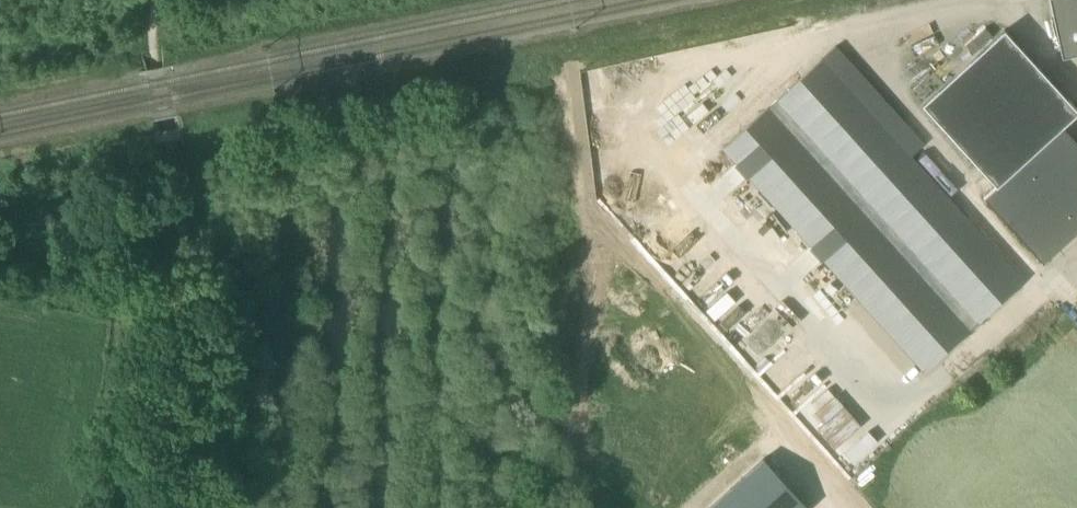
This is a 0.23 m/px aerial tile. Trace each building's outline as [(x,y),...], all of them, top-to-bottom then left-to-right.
[(1060,57),(1076,54),(1076,0),(1047,0),(1060,57)] [(997,186),(1062,127),(1076,113),(1076,111),(1004,31),(923,105),(997,186)] [(969,331),(857,206),(867,197),(979,322),(1023,282),(822,59),(778,98),(853,182),(843,191),(768,108),(724,148),(925,371),(969,331)] [(1076,232),(1076,144),(1062,127),(997,186),(983,198),(1043,263),(1076,232)] [(707,507),(807,507),(808,507),(763,458),(707,507)]
